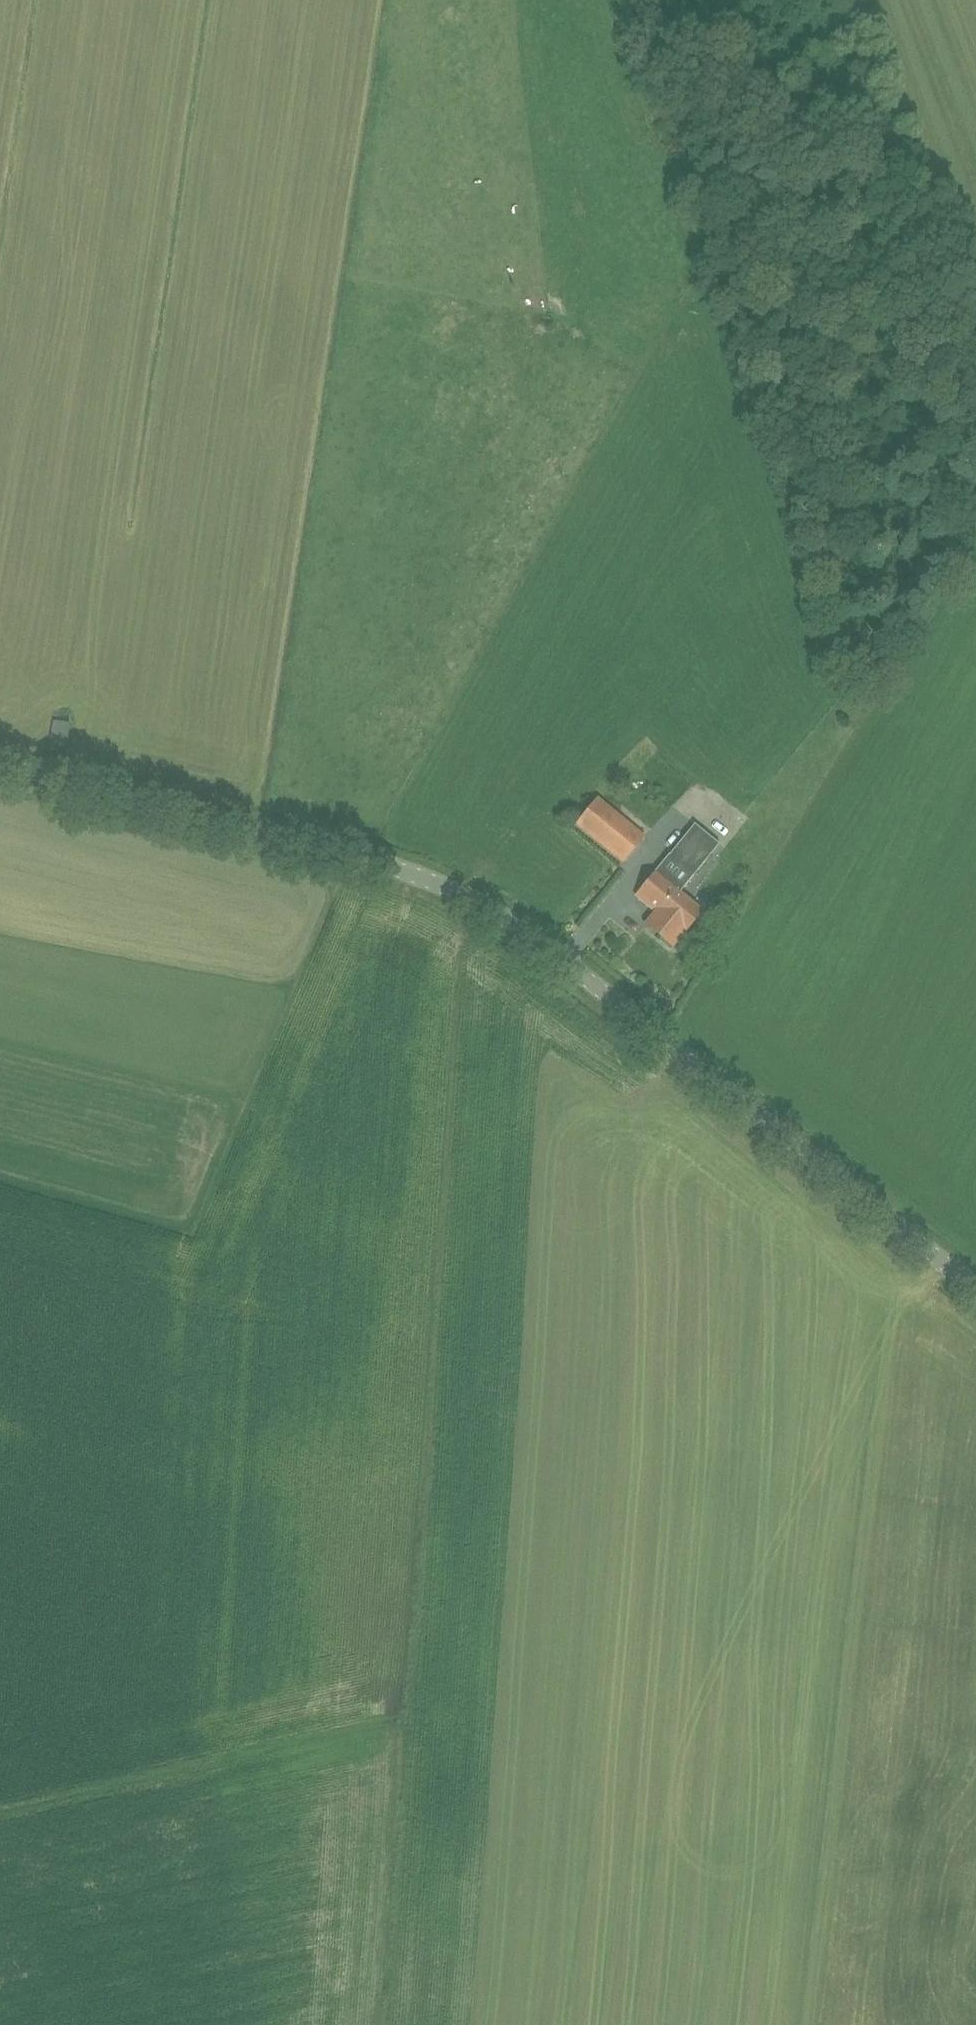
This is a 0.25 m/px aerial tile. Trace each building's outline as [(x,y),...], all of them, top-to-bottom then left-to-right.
[(70,724),(54,721),(50,745),(66,747),(70,724)] [(645,838),(596,798),(576,822),(625,862),(645,838)] [(679,893),(681,891),(656,870),(636,895),(655,911),(645,924),(672,946),(682,933),(683,934),(701,911),(679,893)]
